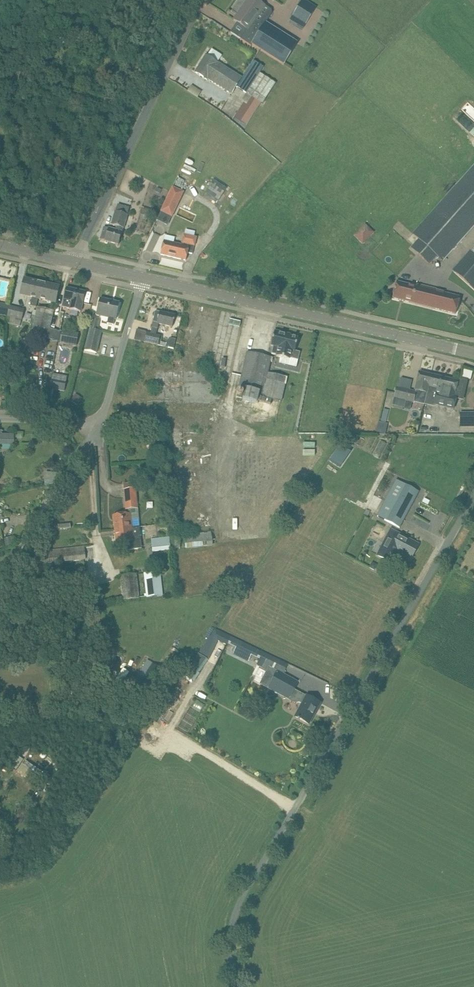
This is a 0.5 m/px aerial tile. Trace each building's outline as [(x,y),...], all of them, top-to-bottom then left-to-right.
[(259,2),(257,0),(248,0),(234,20),(238,23),(231,33),(237,37),(284,64),(298,42),(266,22),(264,26),(255,20),(265,6),(259,2)] [(315,0),(302,0),(292,17),(306,25),(319,3),(315,0)] [(206,55),(195,72),(204,77),(207,79),(210,75),(214,77),(212,81),(232,94),(236,87),(246,93),(252,97),(247,105),(243,103),(234,117),(247,125),(261,103),(263,104),(266,99),(276,83),(260,73),(264,67),(253,60),(242,78),(217,62),(209,57),(207,56),(206,55)] [(413,234),(419,239),(437,256),(443,261),(473,227),(473,166),(413,234)] [(220,200),(227,188),(225,187),(213,181),(207,193),(220,200)] [(172,187),(161,211),(172,216),(184,192),(172,187)] [(118,205),(116,212),(112,225),(117,226),(116,231),(104,227),(101,239),(119,245),(122,233),(122,232),(123,228),(124,228),(129,209),(118,205)] [(365,224),(354,235),(361,242),(372,230),(365,224)] [(161,255),(186,261),(188,253),(192,254),(194,246),(195,246),(197,238),(184,235),(182,243),(182,245),(164,241),(161,255)] [(452,269),(473,289),(473,245),(452,269)] [(30,306),(36,307),(42,283),(25,279),(21,295),(32,297),(30,306)] [(456,314),(460,297),(444,293),(444,292),(437,291),(437,290),(416,284),(416,287),(397,282),(392,298),(456,314)] [(42,283),(36,307),(38,299),(55,303),(59,287),(42,283)] [(66,288),(64,298),(62,307),(81,312),(86,292),(66,288)] [(120,303),(100,299),(96,315),(109,318),(107,323),(114,325),(115,319),(116,319),(120,303)] [(8,317),(11,307),(11,306),(0,303),(0,315),(8,317)] [(8,317),(7,324),(22,327),(25,310),(11,307),(8,317)] [(38,307),(31,335),(30,340),(40,342),(41,337),(47,338),(53,311),(38,307)] [(159,324),(172,327),(175,316),(155,311),(152,327),(158,329),(159,324)] [(96,353),(100,337),(96,336),(100,321),(92,319),(85,350),(96,353)] [(77,347),(79,333),(63,330),(60,344),(77,347)] [(295,351),(298,338),(274,332),(271,347),(273,347),(272,353),(276,355),(276,356),(290,360),(290,358),(298,360),(300,352),(295,351)] [(160,336),(149,334),(147,333),(145,342),(158,345),(160,336)] [(258,402),(271,405),(272,399),(282,401),(287,377),(268,373),(271,362),(272,362),(273,358),(247,352),(238,391),(245,392),(243,399),(257,402),(259,396),(260,396),(258,402)] [(397,388),(394,398),(414,402),(414,400),(425,403),(427,393),(429,386),(431,375),(419,372),(415,392),(397,388)] [(427,393),(425,403),(434,405),(454,410),(457,397),(454,396),(457,382),(451,381),(451,380),(431,375),(429,386),(427,393)] [(82,399),(75,394),(71,401),(77,406),(82,399)] [(473,427),(473,413),(460,413),(460,427),(473,427)] [(378,422),(376,432),(384,434),(386,424),(378,422)] [(0,432),(0,445),(2,445),(2,444),(14,444),(14,435),(2,435),(2,432),(0,432)] [(330,461),(342,467),(349,452),(338,446),(330,461)] [(385,519),(385,520),(400,528),(419,492),(404,484),(385,519)] [(114,516),(115,530),(139,527),(135,489),(124,490),(126,510),(128,510),(128,514),(114,516)] [(53,526),(41,546),(45,549),(46,546),(48,544),(53,534),(55,531),(56,528),(53,526)] [(140,527),(139,527),(115,530),(117,543),(127,542),(128,550),(142,549),(140,527)] [(418,544),(409,540),(391,530),(378,555),(387,560),(387,561),(388,562),(389,561),(391,562),(397,551),(411,558),(418,544)] [(211,533),(184,535),(186,548),(213,545),(211,533)] [(153,551),(171,549),(170,537),(151,539),(153,551)] [(12,539),(3,541),(5,548),(13,546),(12,539)] [(84,546),(38,552),(39,564),(85,559),(84,546)] [(163,595),(160,572),(145,573),(147,597),(163,595)] [(137,574),(121,576),(123,600),(139,598),(137,574)] [(260,659),(256,665),(262,668),(267,659),(261,656),(260,659)] [(268,687),(277,671),(272,668),(275,663),(267,659),(262,668),(262,669),(267,671),(260,683),(268,687)] [(148,699),(166,673),(152,664),(135,691),(148,699)] [(277,671),(268,687),(289,699),(295,689),(298,682),(277,671)] [(98,675),(92,674),(86,673),(84,673),(82,683),(90,685),(96,686),(98,675)] [(301,700),(304,702),(296,717),(309,724),(320,703),(295,689),(289,699),(295,702),(300,702),(301,700)]
